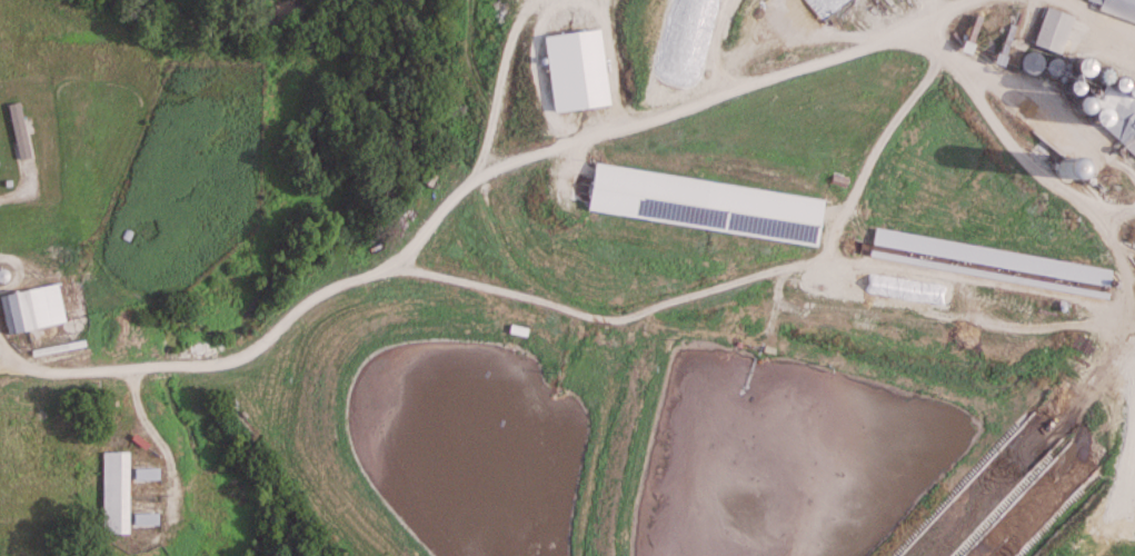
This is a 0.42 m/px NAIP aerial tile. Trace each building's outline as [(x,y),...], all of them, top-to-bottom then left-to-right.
[(821,20),(847,0),(805,0),(821,20)] [(1094,6),(1092,14),(1134,27),(1134,0),(1083,0),(1083,3),(1094,6)] [(1134,89),(1123,100),(1121,105),(1108,101),(1100,126),(1134,162),(1134,90),(1134,89)] [(869,249),(883,251),(881,266),(1105,298),(1110,267),(871,233),(869,249)] [(63,324),(57,285),(0,293),(0,314),(3,332),(63,324)] [(131,533),(131,451),(105,451),(105,533),(131,533)] [(161,468),(138,468),(138,479),(161,479),(161,468)] [(161,513),(137,513),(137,524),(161,524),(161,513)]
